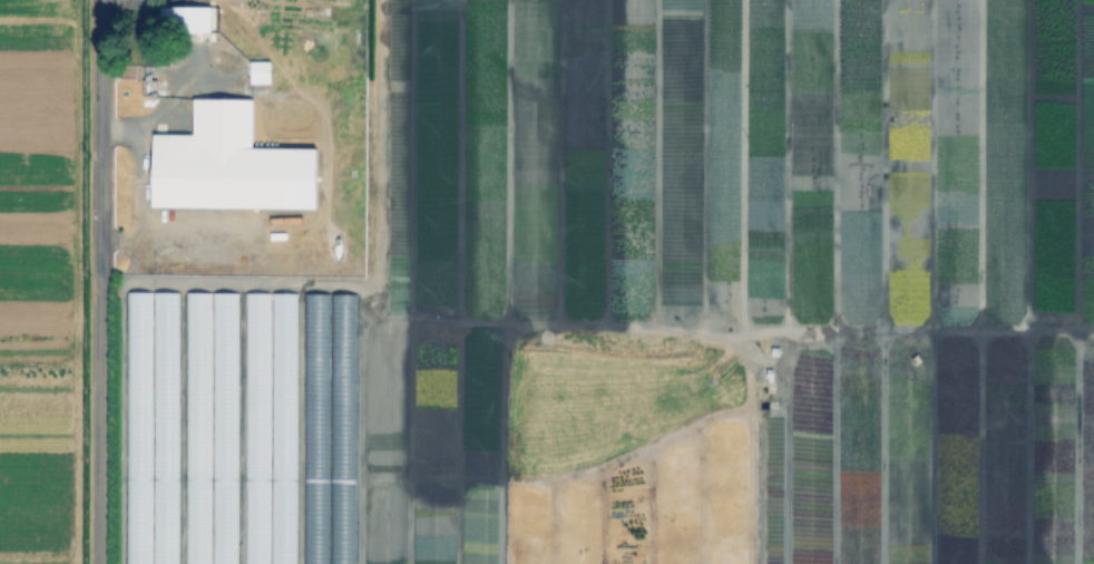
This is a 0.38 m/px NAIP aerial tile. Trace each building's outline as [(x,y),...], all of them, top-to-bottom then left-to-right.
[(211,7),(211,33),(162,33),(162,7),(211,7)] [(272,62),(272,81),(252,81),(252,62),(272,62)] [(252,99),(252,148),(319,149),(318,211),(155,210),(155,135),(196,136),(196,99),(252,99)] [(209,291),(185,291),(185,369),(196,369),(196,385),(209,386),(209,291)] [(303,293),(302,443),(312,443),(309,451),(315,475),(314,475),(313,502),(306,504),(302,531),(312,563),(322,563),(323,521),(311,517),(325,513),(320,494),(334,491),(342,493),(342,494),(353,512),(353,497),(349,481),(352,481),(354,293),(303,293)]
